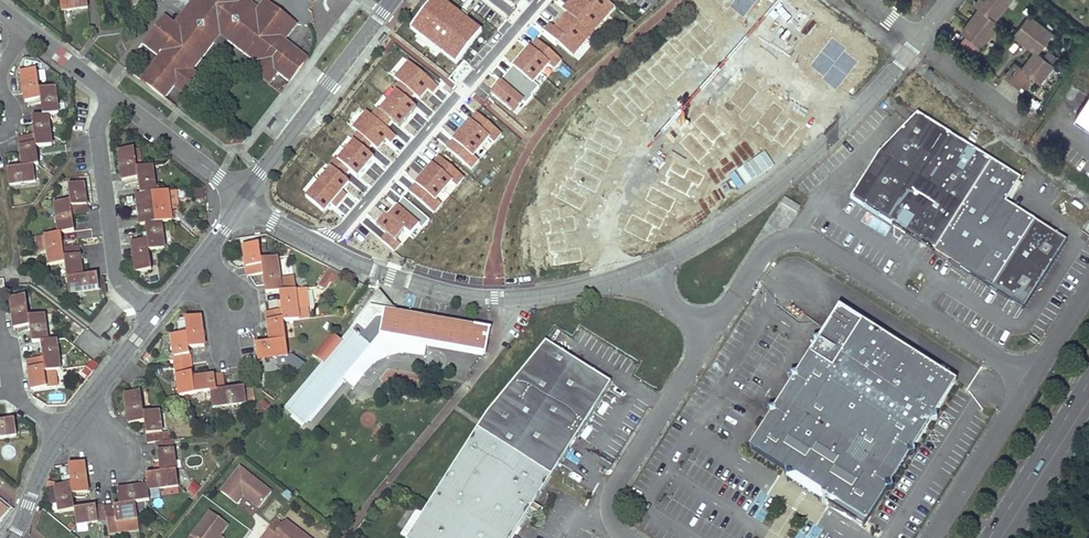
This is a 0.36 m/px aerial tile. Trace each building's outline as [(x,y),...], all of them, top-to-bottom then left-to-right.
[(62,12),(88,8),(87,0),(60,0),(62,12)] [(189,5),(198,13),(195,17),(189,17),(181,27),(175,23),(165,15),(143,44),(159,56),(161,69),(152,81),(148,78),(145,82),(165,98),(175,86),(177,83),(181,86),(194,69),(215,42),(210,37),(212,35),(230,33),(232,35),(228,40),(255,61),(271,74),(275,69),(278,72),(290,81),(301,67),(305,61),(300,57),(298,61),(286,51),(284,39),(297,23),(273,4),(267,11),(259,5),(255,9),(243,0),(193,0),(189,5)] [(259,5),(253,0),(243,0),(255,9),(259,5)] [(273,4),(268,0),(263,0),(259,5),(267,11),(273,4)] [(634,8),(641,0),(624,0),(634,8)] [(786,0),(743,0),(743,1),(779,16),(786,0)] [(794,24),(833,76),(851,63),(810,8),(809,9),(802,0),(790,0),(784,5),(796,22),(794,24)] [(977,2),(981,5),(972,17),(974,19),(972,22),(970,20),(964,28),(970,33),(964,40),(978,50),(983,43),(984,44),(1002,21),(997,17),(1010,0),(978,0),(977,2)] [(198,13),(189,5),(175,23),(181,27),(189,17),(195,17),(198,13)] [(1054,29),(1031,12),(1016,32),(1027,41),(1029,39),(1032,41),(1030,43),(1036,48),(1024,64),(1017,59),(1007,73),(1025,86),(1035,73),(1037,71),(1040,73),(1038,75),(1044,79),(1056,62),(1039,49),(1054,29)] [(388,34),(384,32),(378,40),(382,42),(388,34)] [(221,35),(228,40),(232,35),(230,33),(212,35),(210,37),(215,42),(221,35)] [(300,57),(305,61),(308,57),(284,39),(286,51),(298,61),(300,57)] [(642,76),(679,99),(687,87),(671,78),(678,68),(656,54),(642,76)] [(141,79),(145,82),(148,78),(152,81),(161,69),(159,56),(141,79)] [(278,72),(275,69),(271,74),(255,61),(249,68),(269,84),(278,72)] [(177,83),(175,86),(186,95),(201,75),(194,69),(181,86),(177,83)] [(20,72),(24,102),(40,100),(42,116),(32,117),(34,135),(19,136),(23,168),(7,170),(10,186),(36,182),(33,167),(38,166),(37,147),(52,145),(50,122),(59,121),(55,87),(39,89),(36,70),(20,72)] [(809,98),(795,94),(741,102),(688,87),(682,106),(740,122),(745,123),(800,115),(813,118),(809,98)] [(666,117),(630,108),(629,97),(614,99),(604,96),(602,104),(575,108),(578,129),(606,125),(608,118),(624,116),(625,127),(661,136),(666,117)] [(1077,116),(1088,124),(1088,98),(1077,116)] [(287,108),(284,106),(278,114),(281,116),(287,108)] [(736,178),(678,115),(665,127),(678,141),(674,144),(720,193),(736,178)] [(937,255),(993,162),(918,116),(879,156),(851,201),(937,255)] [(482,159),(507,173),(517,154),(496,142),(501,132),(482,122),(473,139),(488,148),(482,159)] [(119,150),(123,181),(137,179),(136,194),(141,225),(145,225),(147,240),(132,242),(136,272),(152,270),(149,251),(165,249),(162,223),(172,221),(170,207),(168,191),(156,193),(152,166),(136,168),(136,164),(134,148),(119,150)] [(134,148),(136,164),(143,163),(141,148),(134,148)] [(993,290),(1038,223),(1030,218),(1007,203),(1021,180),(993,162),(937,255),(955,266),(967,273),(993,290)] [(61,233),(75,231),(73,216),(88,214),(84,183),(69,185),(70,195),(71,200),(64,201),(55,203),(59,233),(45,235),(45,238),(47,248),(49,265),(66,263),(70,294),(100,290),(98,274),(84,276),(80,246),(63,248),(61,233)] [(194,190),(195,202),(205,200),(204,189),(194,190)] [(175,190),(168,191),(170,207),(177,206),(175,190)] [(788,202),(784,207),(798,216),(802,210),(788,202)] [(1068,242),(1038,223),(993,290),(998,293),(1011,301),(1025,310),(1068,242)] [(47,248),(45,238),(36,239),(38,249),(47,248)] [(282,311),(267,313),(271,342),(256,344),(258,360),(271,359),(289,356),(284,322),(300,320),(299,309),(308,308),(309,308),(306,289),(294,291),(293,277),(280,279),(277,258),(262,260),(259,244),(244,246),(248,277),(264,275),(266,294),(280,292),(282,311)] [(967,273),(955,266),(952,270),(964,278),(967,273)] [(329,269),(320,285),(326,288),(331,278),(336,281),(340,275),(329,269)] [(1011,301),(998,293),(995,297),(1009,306),(1011,301)] [(268,296),(269,311),(280,310),(279,295),(268,296)] [(43,357),(27,359),(31,390),(60,386),(58,370),(61,370),(57,339),(48,341),(45,315),(29,317),(26,296),(10,298),(15,328),(30,326),(33,342),(41,341),(43,357)] [(345,339),(334,330),(316,352),(326,361),(286,409),(305,426),(373,345),(382,335),(424,343),(485,354),(490,330),(372,307),(345,339)] [(770,418),(751,448),(787,471),(788,481),(798,478),(810,486),(822,493),(823,503),(833,500),(869,523),(888,492),(895,490),(894,484),(911,457),(917,456),(915,449),(934,421),(939,420),(938,414),(958,383),(864,323),(848,326),(845,311),(839,307),(836,313),(839,328),(824,331),(820,339),(813,341),(815,347),(798,374),(791,375),(792,382),(775,409),(769,410),(770,418)] [(299,309),(300,320),(309,319),(308,308),(299,309)] [(190,349),(205,347),(201,316),(185,319),(187,334),(179,335),(172,336),(180,396),(211,392),(214,408),(246,404),(244,388),(226,390),(224,374),(194,378),(190,349)] [(187,334),(185,319),(181,319),(178,323),(179,335),(187,334)] [(424,343),(382,335),(373,345),(422,355),(424,343)] [(546,344),(478,431),(553,477),(611,385),(546,344)] [(290,363),(289,356),(271,359),(272,362),(276,365),(290,363)] [(89,360),(81,376),(90,380),(97,364),(89,360)] [(345,396),(353,402),(359,394),(351,388),(345,396)] [(106,506),(75,510),(79,535),(110,531),(109,524),(139,520),(136,504),(151,502),(149,490),(179,486),(173,440),(171,441),(164,442),(163,433),(160,412),(144,414),(141,392),(126,394),(130,424),(145,422),(148,444),(157,442),(162,473),(147,475),(148,486),(118,490),(120,506),(106,508),(106,506)] [(17,435),(15,420),(0,422),(0,437),(17,435)] [(410,537),(514,537),(553,477),(478,431),(410,537)] [(164,442),(171,441),(170,432),(163,433),(164,442)] [(73,495),(89,493),(85,463),(69,465),(72,484),(55,486),(59,512),(75,510),(73,495)] [(240,467),(221,492),(237,504),(243,496),(259,508),(265,501),(272,492),(240,467)] [(187,492),(194,497),(201,487),(193,482),(187,492)] [(746,513),(762,523),(776,500),(760,490),(746,513)] [(272,492),(265,501),(272,506),(279,498),(272,492)] [(9,510),(0,503),(0,520),(9,510)] [(221,535),(228,524),(210,512),(191,537),(218,537),(221,535)] [(353,520),(348,516),(344,521),(348,525),(353,520)] [(263,537),(310,537),(287,521),(283,527),(275,521),(263,537)] [(801,529),(795,537),(814,537),(801,529)]
